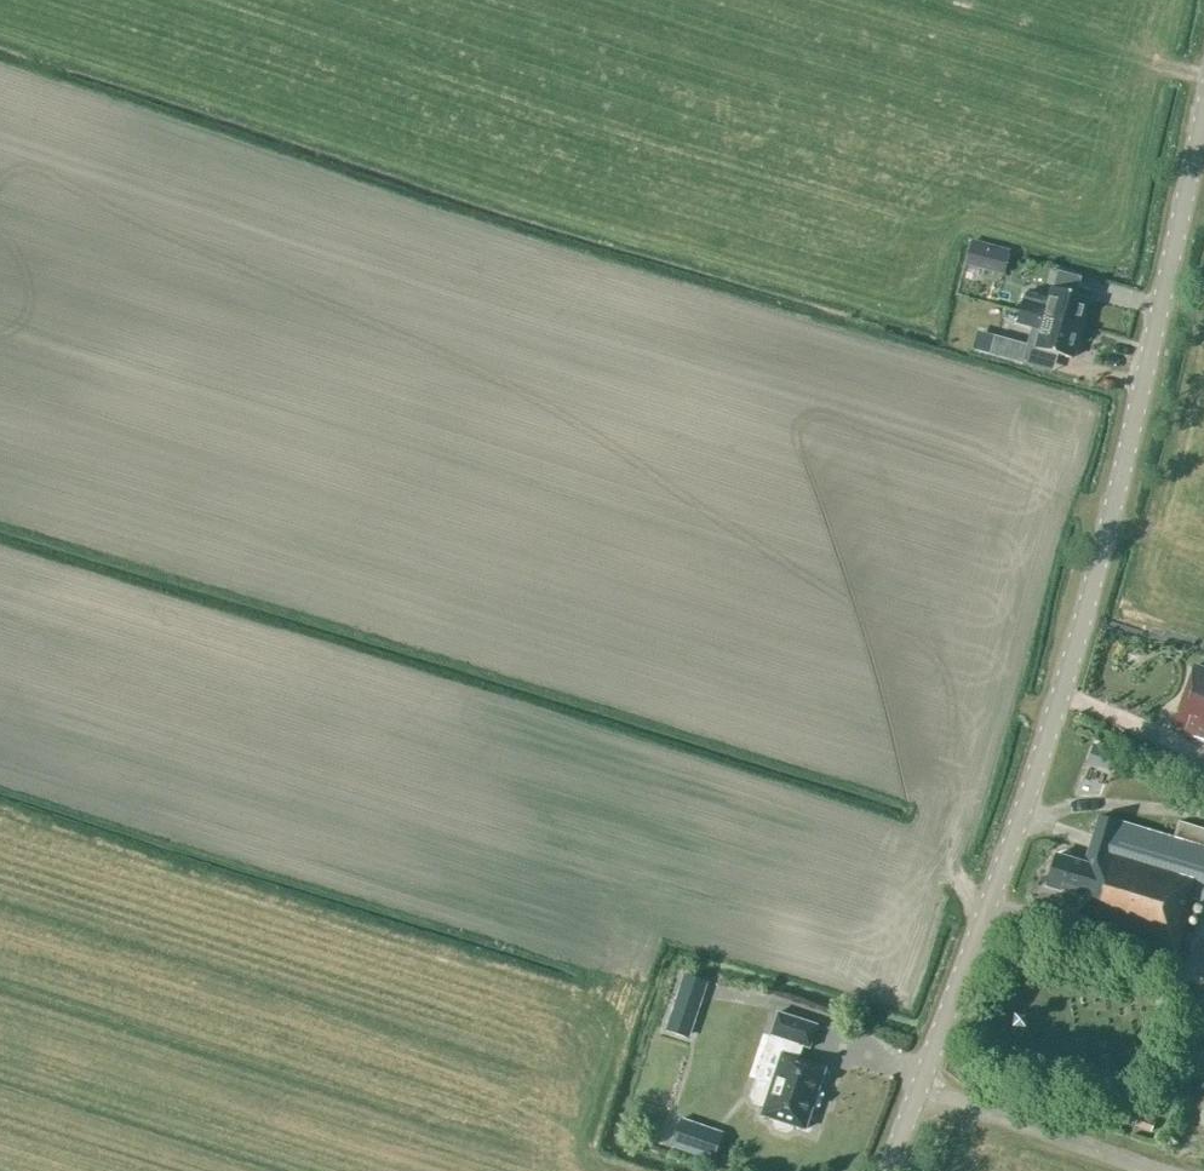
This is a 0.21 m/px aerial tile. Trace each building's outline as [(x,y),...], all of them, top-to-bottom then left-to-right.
[(1003,258),(974,251),(967,276),(997,284),(1003,258)] [(1018,310),(1079,328),(1087,298),(1051,288),(1046,307),(1021,300),(1018,310)] [(1071,358),(1079,328),(1018,310),(1015,323),(1041,330),(1036,349),(1071,358)] [(1027,345),(995,336),(989,355),(1022,364),(1027,345)] [(1183,735),(1203,743),(1203,670),(1194,667),(1174,721),(1187,726),(1183,735)] [(1121,823),(1099,816),(1084,864),(1055,855),(1046,887),(1080,897),(1072,924),(1172,954),(1189,898),(1203,902),(1203,829),(1179,821),(1173,838),(1121,823)] [(684,975),(665,1031),(684,1037),(697,995),(702,997),(707,983),(684,975)] [(756,1079),(749,1101),(764,1106),(761,1115),(772,1119),(776,1128),(785,1131),(792,1125),(804,1130),(825,1069),(797,1060),(802,1046),(809,1049),(816,1026),(777,1013),(769,1036),(786,1041),(772,1084),(756,1079)] [(1012,1027),(1011,1033),(1014,1033),(1016,1033),(1021,1034),(1023,1034),(1025,1035),(1026,1029),(1026,1026),(1027,1021),(1024,1020),(1023,1020),(1017,1019),(1015,1019),(1013,1019),(1013,1025),(1012,1027)] [(724,1136),(681,1122),(671,1152),(713,1166),(724,1136)]
